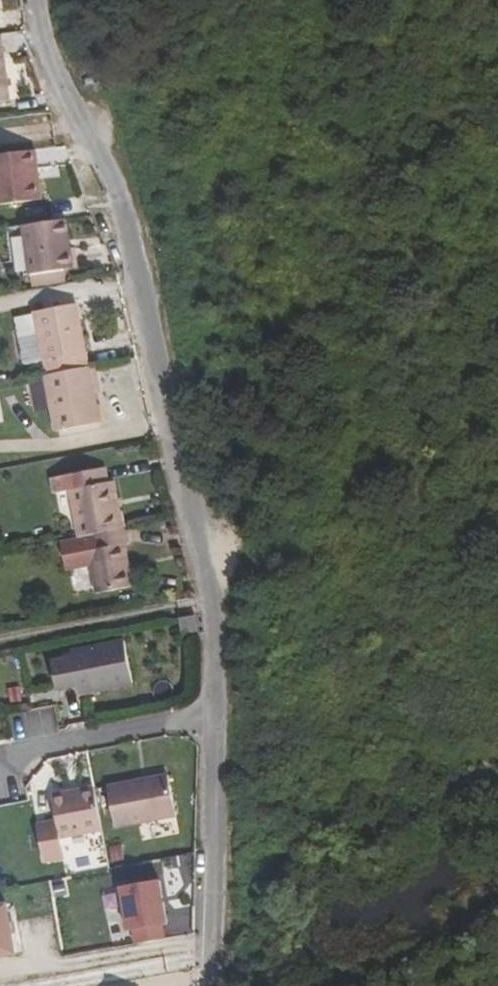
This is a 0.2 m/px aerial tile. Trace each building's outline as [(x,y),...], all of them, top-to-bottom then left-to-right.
[(2,35),(0,35),(0,103),(11,102),(2,35)] [(45,150),(0,156),(0,169),(4,205),(52,200),(45,150)] [(73,270),(66,220),(24,226),(31,276),(65,271),(73,270)] [(66,283),(65,271),(31,276),(32,288),(66,283)] [(87,353),(77,305),(53,309),(52,303),(44,305),(45,311),(34,313),(35,316),(46,376),(90,368),(87,353)] [(46,376),(35,316),(17,319),(28,379),(45,376),(46,376)] [(102,392),(97,366),(90,368),(94,393),(102,392)] [(99,407),(97,408),(94,393),(90,368),(46,376),(45,376),(55,432),(102,423),(99,407)] [(70,491),(79,538),(125,530),(122,512),(121,512),(115,482),(109,483),(106,468),(51,479),(53,494),(70,491)] [(91,568),(97,595),(133,588),(125,546),(129,545),(126,529),(125,530),(79,538),(60,542),(68,573),(91,568)] [(199,633),(196,615),(179,618),(182,636),(199,633)] [(73,658),(51,662),(57,690),(78,686),(80,695),(133,684),(124,641),(71,652),(73,658)] [(116,828),(176,817),(168,775),(108,787),(116,828)] [(66,860),(61,838),(102,830),(94,788),(53,796),(58,821),(37,825),(45,864),(66,860)] [(88,835),(66,838),(67,851),(90,848),(88,835)] [(163,926),(168,925),(161,881),(121,887),(129,931),(134,931),(136,945),(166,940),(163,926)] [(17,954),(13,935),(11,923),(8,905),(0,906),(0,957),(17,954)]
